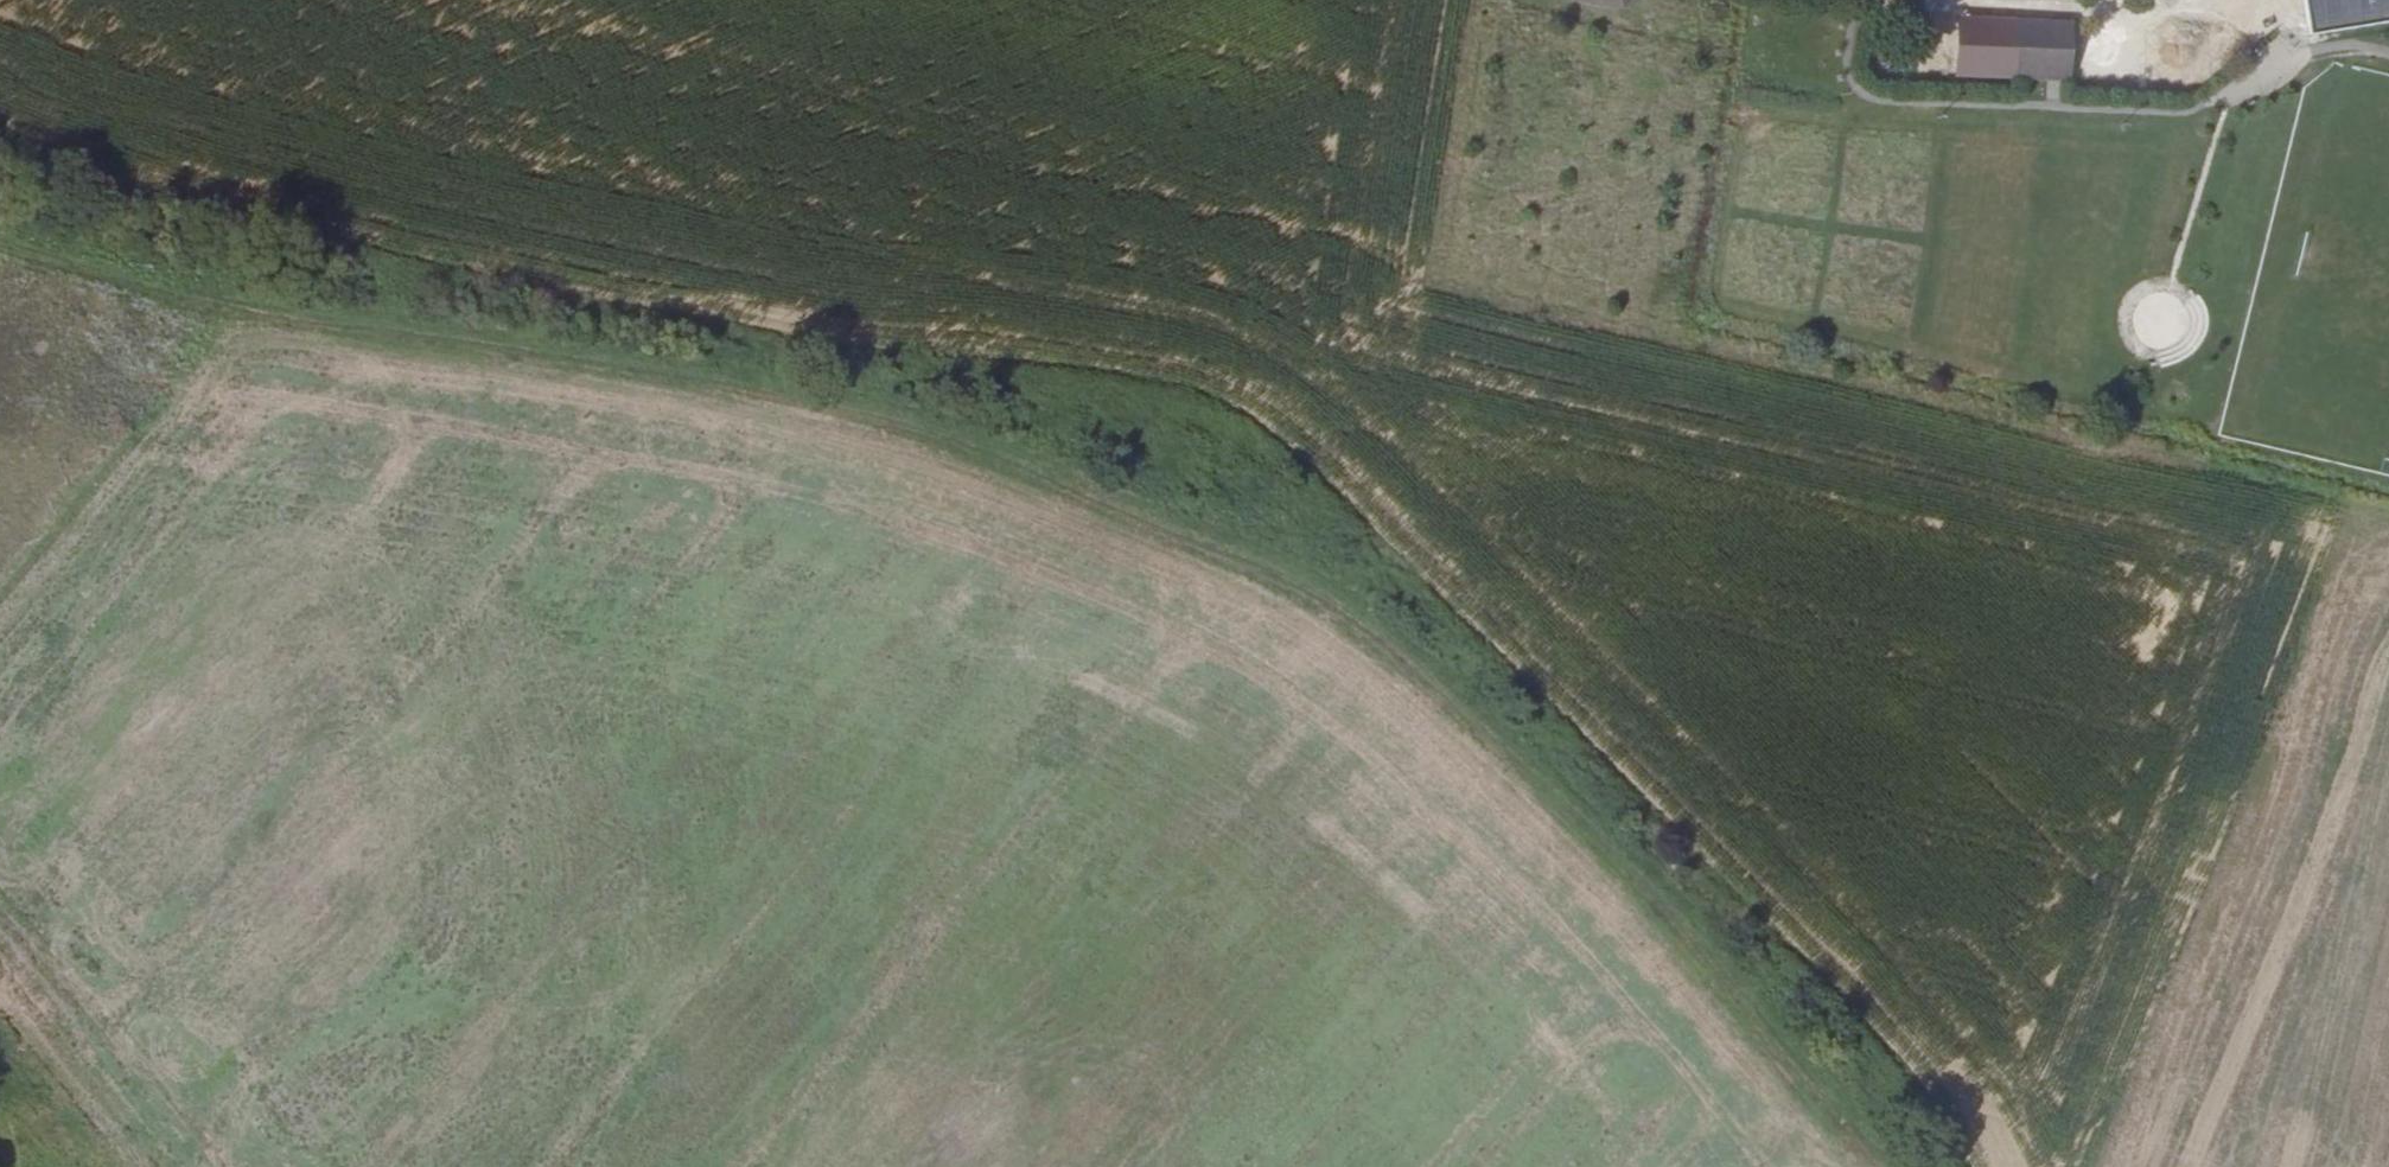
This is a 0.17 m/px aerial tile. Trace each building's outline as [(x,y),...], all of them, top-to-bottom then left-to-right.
[(2255,14),(2254,0),(2235,0),(2236,15),(2255,14)] [(2307,24),(2388,13),(2388,0),(2304,0),(2307,24)] [(2075,25),(2016,25),(2014,84),(2074,85),(2075,25)]
